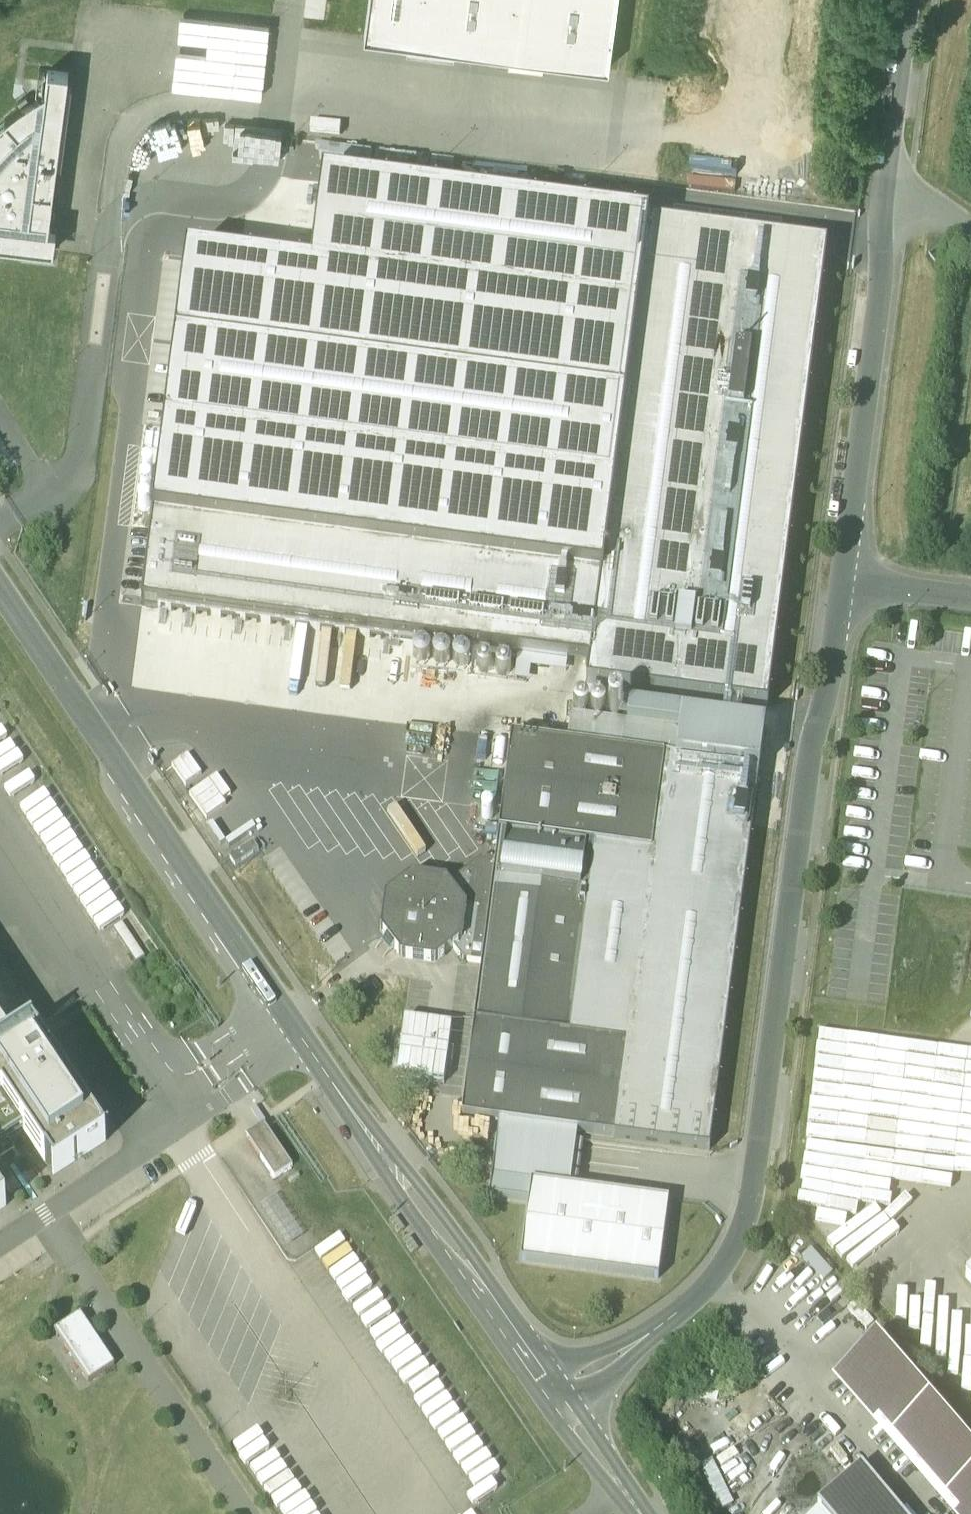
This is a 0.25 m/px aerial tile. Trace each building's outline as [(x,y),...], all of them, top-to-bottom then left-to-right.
[(364,37),(408,43),(455,49),(497,55),(544,61),(608,69),(617,0),(369,0),(364,37)] [(455,49),(408,43),(407,53),(454,60),(455,49)] [(544,61),(497,55),(496,65),(543,71),(544,61)] [(5,117),(0,122),(0,243),(53,250),(56,229),(48,228),(50,218),(54,219),(56,209),(51,208),(52,198),(69,72),(48,70),(46,89),(29,99),(27,95),(18,101),(21,105),(5,117)] [(602,580),(648,224),(323,182),(311,274),(188,258),(153,522),(602,580)] [(675,210),(674,221),(780,236),(781,225),(675,210)] [(648,224),(602,580),(591,666),(588,686),(767,709),(827,247),(648,224)] [(602,580),(153,522),(142,608),(591,666),(602,580)] [(572,719),(568,745),(665,758),(759,771),(765,729),(682,718),(679,734),(572,719)] [(568,745),(511,738),(495,862),(482,965),(461,1120),(499,1125),(577,1135),(615,1140),(615,1139),(628,1043),(571,1036),(595,850),(652,857),(665,758),(568,745)] [(652,857),(595,850),(571,1036),(628,1043),(615,1139),(709,1152),(759,771),(665,758),(652,857)] [(253,842),(230,858),(235,866),(259,850),(253,842)] [(412,877),(385,898),(381,932),(402,959),(436,964),(453,950),(463,962),(482,965),(495,862),(482,860),(449,886),(446,882),(412,877)] [(81,898),(82,914),(114,914),(114,898),(81,898)] [(145,955),(122,920),(112,926),(136,961),(145,955)] [(0,1036),(0,1164),(16,1154),(8,1142),(24,1132),(54,1177),(106,1142),(32,1032),(8,1048),(0,1036)] [(577,1135),(499,1125),(489,1199),(529,1204),(521,1264),(658,1281),(669,1203),(570,1190),(577,1135)] [(267,1130),(249,1142),(275,1180),(293,1168),(267,1130)] [(115,1367),(81,1316),(54,1334),(89,1385),(115,1367)] [(876,1340),(838,1373),(961,1513),(970,1513),(970,1450),(876,1340)] [(860,1471),(820,1506),(827,1513),(897,1513),(860,1471)] [(820,1506),(812,1513),(827,1513),(820,1506)]
